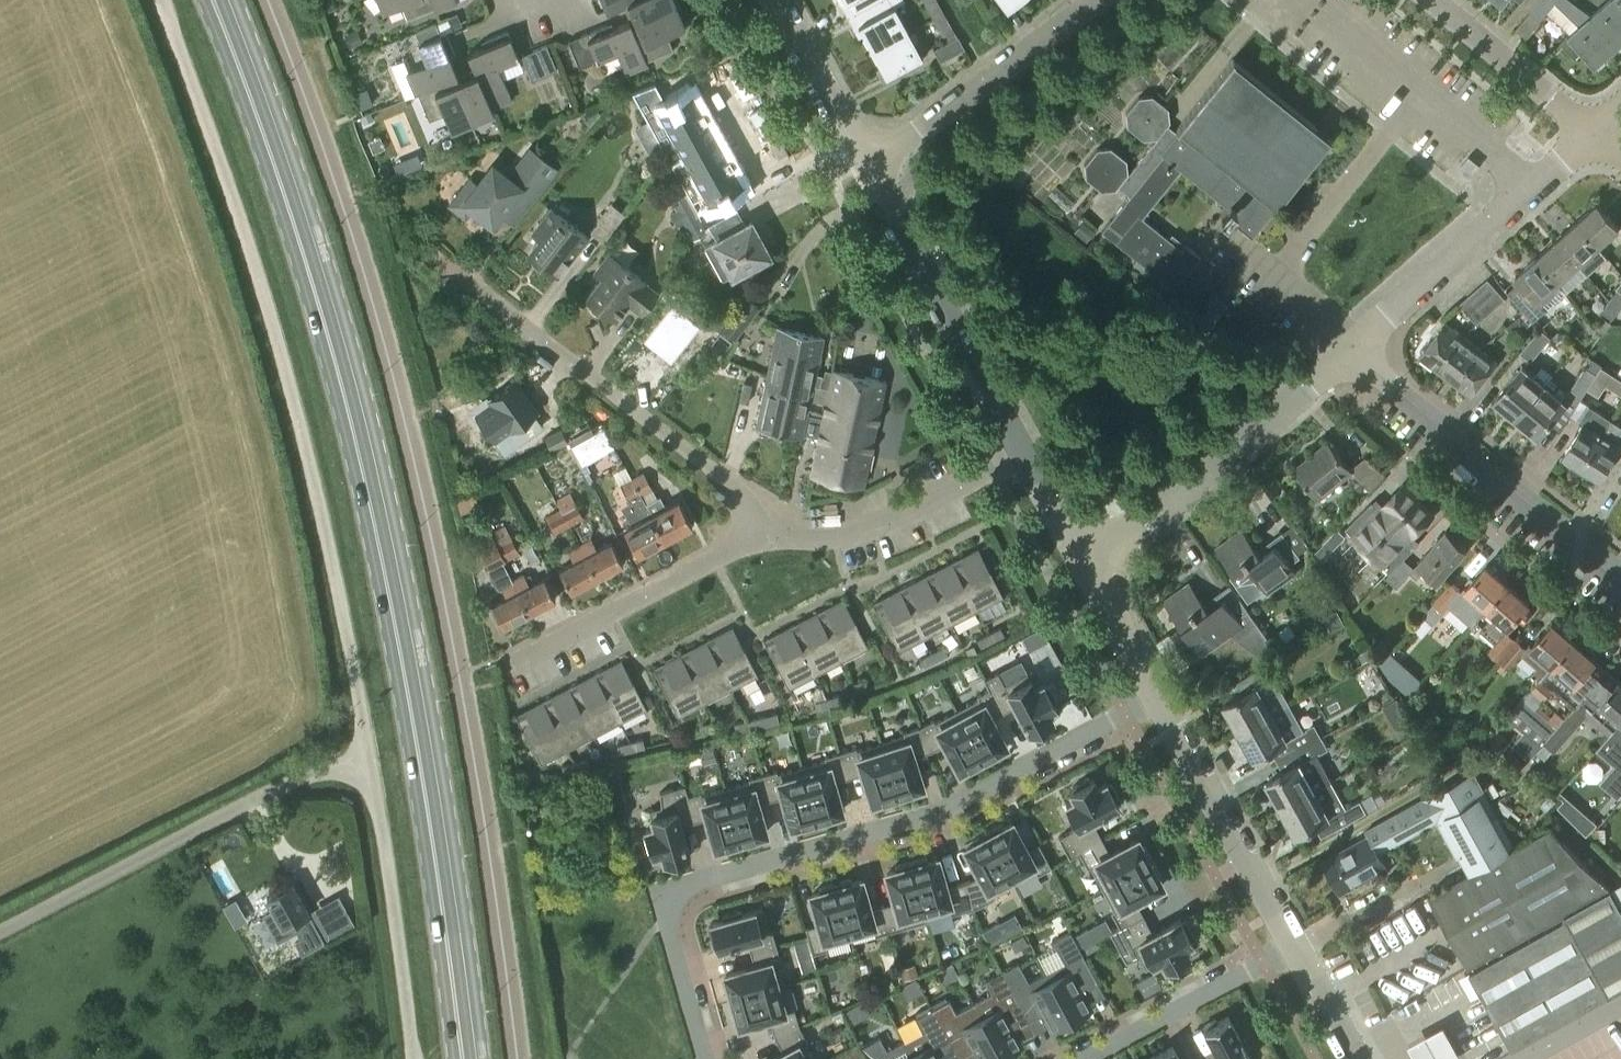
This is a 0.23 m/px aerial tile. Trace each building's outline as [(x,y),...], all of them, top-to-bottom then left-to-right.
[(321,1),(325,10),(336,6),(333,0),(325,0),(321,1)] [(433,9),(434,8),(430,0),(373,0),(380,7),(382,12),(400,5),(405,19),(433,9)] [(434,8),(433,9),(434,11),(455,2),(454,0),(430,0),(434,8)] [(604,14),(622,7),(638,0),(599,0),(604,14)] [(627,19),(631,18),(634,26),(679,7),(677,2),(675,0),(638,0),(622,7),(627,19)] [(845,17),(876,0),(836,0),(845,17)] [(906,30),(894,7),(904,2),(903,0),(876,0),(845,17),(857,38),(862,35),(871,50),(906,30)] [(942,11),(937,0),(923,0),(932,16),(942,11)] [(1539,21),(1547,11),(1570,33),(1560,42),(1575,59),(1582,53),(1594,67),(1616,47),(1590,16),(1568,0),(1540,0),(1530,13),(1539,21)] [(1613,0),(1608,0),(1590,16),(1616,47),(1620,43),(1620,9),(1613,0)] [(665,37),(683,30),(679,20),(681,10),(679,7),(634,26),(631,18),(627,19),(629,23),(644,61),(671,51),(665,37)] [(932,17),(946,43),(933,49),(940,62),(964,49),(942,11),(932,16),(932,17)] [(462,26),(457,14),(447,18),(452,30),(462,26)] [(644,61),(629,23),(611,30),(609,25),(568,41),(579,68),(616,54),(624,74),(646,65),(644,61)] [(405,98),(416,94),(416,92),(456,76),(449,60),(454,58),(444,33),(434,37),(433,34),(438,32),(434,24),(414,32),(418,43),(416,44),(425,64),(408,71),(404,60),(391,65),(405,98)] [(344,34),(350,49),(363,44),(357,29),(344,34)] [(921,57),(906,30),(871,50),(879,65),(873,68),(879,79),(921,57)] [(465,54),(472,71),(473,70),(483,96),(485,96),(490,110),(511,102),(497,67),(516,59),(505,32),(480,42),(482,47),(465,54)] [(522,55),(532,81),(557,71),(547,45),(522,55)] [(1120,245),(1142,218),(1183,167),(1230,204),(1222,214),(1253,238),(1332,138),(1233,60),(1177,129),(1180,132),(1176,134),(1167,127),(1170,123),(1169,109),(1152,95),(1139,96),(1125,113),(1127,126),(1143,139),(1155,137),(1156,138),(1129,173),(1128,172),(1126,160),(1110,147),(1097,148),(1084,164),(1085,178),(1101,191),(1115,190),(1117,186),(1130,196),(1102,231),(1120,245)] [(473,70),(472,71),(467,73),(471,82),(463,85),(461,81),(455,84),(472,128),(476,127),(486,118),(492,115),(490,110),(485,96),(483,96),(473,70)] [(416,92),(416,94),(427,120),(442,114),(449,131),(458,128),(467,130),(472,128),(455,84),(461,81),(462,74),(456,76),(416,92)] [(652,86),(632,94),(670,165),(716,140),(689,92),(665,106),(652,86)] [(366,90),(355,94),(362,110),(373,105),(366,90)] [(661,149),(655,138),(644,144),(650,155),(661,149)] [(716,140),(670,165),(687,197),(689,201),(696,197),(704,211),(743,190),(716,140)] [(517,217),(522,209),(523,210),(554,169),(529,149),(507,177),(491,164),(475,184),(469,179),(448,205),(464,217),(470,209),(491,225),(501,212),(508,218),(517,217)] [(1478,166),(1468,158),(1461,167),(1471,175),(1474,169),(1478,166)] [(689,201),(687,197),(673,204),(677,210),(670,214),(677,227),(684,224),(698,216),(689,201)] [(601,243),(623,215),(610,205),(589,233),(601,243)] [(1577,224),(1598,248),(1619,230),(1598,206),(1577,224)] [(556,276),(586,238),(549,209),(537,225),(544,230),(526,253),(530,256),(529,261),(531,266),(536,269),(541,270),(545,268),(556,276)] [(748,233),(736,211),(708,226),(716,241),(704,248),(722,281),(748,266),(751,270),(756,271),(760,270),(764,267),(765,262),(764,258),(760,250),(763,248),(753,230),(748,233)] [(698,216),(684,224),(693,241),(707,233),(698,216)] [(1142,218),(1120,245),(1176,289),(1201,257),(1171,234),(1168,238),(1142,218)] [(1082,221),(1074,232),(1086,241),(1095,231),(1082,221)] [(1587,274),(1607,257),(1598,248),(1577,224),(1557,242),(1587,274)] [(1537,260),(1566,293),(1587,274),(1557,242),(1537,260)] [(640,314),(656,293),(644,284),(644,282),(607,254),(593,272),(600,277),(584,298),(589,301),(588,307),(590,311),(594,314),(598,314),(603,312),(615,321),(627,305),(640,314)] [(1567,294),(1566,293),(1537,260),(1516,278),(1529,293),(1517,304),(1534,323),(1567,294)] [(1480,289),(1497,308),(1506,300),(1489,281),(1480,289)] [(1471,297),(1488,316),(1497,308),(1480,289),(1471,297)] [(1610,300),(1620,308),(1620,307),(1620,293),(1617,290),(1610,300)] [(1206,331),(1227,305),(1216,297),(1195,322),(1206,331)] [(1478,325),(1488,316),(1471,297),(1461,306),(1478,325)] [(734,340),(758,309),(744,298),(720,329),(734,340)] [(1612,319),(1620,308),(1610,300),(1601,312),(1612,319)] [(668,317),(644,351),(671,370),(695,337),(668,317)] [(1520,317),(1506,329),(1515,339),(1528,327),(1520,317)] [(1437,371),(1464,337),(1446,323),(1420,357),(1437,371)] [(825,387),(812,384),(822,339),(775,329),(765,379),(811,388),(809,399),(822,402),(825,388),(825,387)] [(1521,353),(1531,362),(1551,339),(1540,330),(1521,353)] [(1565,338),(1556,330),(1549,336),(1557,345),(1565,338)] [(1437,371),(1454,384),(1480,350),(1464,337),(1437,371)] [(1497,362),(1480,350),(1454,384),(1471,396),(1497,362)] [(1543,391),(1518,421),(1539,439),(1563,411),(1571,417),(1588,390),(1602,368),(1603,366),(1592,359),(1586,368),(1585,368),(1568,394),(1569,394),(1563,404),(1552,395),(1559,386),(1552,379),(1543,391)] [(1497,402),(1518,421),(1543,391),(1552,379),(1551,378),(1553,375),(1543,367),(1535,377),(1525,369),(1497,402)] [(1602,368),(1588,390),(1599,398),(1606,387),(1620,396),(1620,381),(1615,377),(1602,368)] [(806,412),(801,435),(818,439),(810,476),(862,487),(884,384),(884,383),(832,372),(828,388),(825,387),(825,388),(822,402),(825,403),(822,416),(806,412)] [(806,412),(809,399),(811,388),(765,379),(754,427),(801,437),(801,435),(806,412)] [(488,399),(511,431),(513,430),(519,439),(540,424),(534,415),(535,414),(512,381),(488,399)] [(1563,457),(1581,470),(1612,422),(1590,408),(1580,423),(1580,424),(1584,426),(1563,457)] [(552,451),(569,443),(588,433),(590,435),(594,433),(584,417),(545,439),(551,450),(552,451)] [(1618,448),(1620,444),(1620,428),(1612,422),(1581,470),(1600,482),(1620,450),(1618,448)] [(588,433),(569,443),(581,465),(613,448),(614,447),(604,428),(594,433),(590,435),(588,433)] [(1352,469),(1329,442),(1295,471),(1320,501),(1353,472),(1369,492),(1384,475),(1365,458),(1352,469)] [(677,501),(666,507),(660,496),(657,498),(646,504),(641,495),(652,489),(644,473),(630,480),(645,507),(663,540),(690,526),(677,501)] [(620,485),(629,502),(621,507),(631,525),(623,530),(636,554),(663,540),(645,507),(630,480),(620,485)] [(1390,573),(1416,547),(1408,539),(1432,515),(1404,487),(1380,510),(1372,502),(1346,528),(1390,573)] [(652,489),(641,495),(646,504),(657,498),(652,489)] [(570,492),(555,500),(560,508),(569,527),(585,519),(570,492)] [(560,508),(555,500),(541,507),(555,534),(569,527),(560,508)] [(519,552),(505,526),(489,534),(491,538),(503,561),(519,552)] [(1218,548),(1236,575),(1251,566),(1269,592),(1298,572),(1293,564),(1302,558),(1285,534),(1258,552),(1244,530),(1218,548)] [(1404,559),(1386,578),(1397,588),(1410,573),(1417,579),(1424,570),(1438,582),(1467,549),(1446,530),(1414,567),(1404,559)] [(620,563),(609,542),(607,543),(602,533),(589,540),(579,545),(595,576),(620,563)] [(491,538),(489,534),(477,540),(483,550),(479,551),(489,569),(488,569),(488,572),(489,574),(489,576),(490,578),(491,580),(492,582),(493,584),(495,586),(496,587),(498,589),(500,588),(505,598),(491,606),(502,627),(528,614),(510,580),(512,579),(503,561),(491,538)] [(1313,555),(1322,565),(1334,554),(1324,544),(1313,555)] [(579,545),(567,552),(561,555),(567,566),(557,571),(568,591),(595,576),(579,545)] [(953,563),(979,611),(1002,599),(977,551),(953,563)] [(953,563),(926,577),(951,625),(979,611),(953,563)] [(1472,627),(1478,620),(1508,584),(1488,566),(1468,588),(1465,586),(1461,591),(1451,583),(1423,616),(1434,625),(1449,607),(1472,627)] [(510,580),(528,614),(556,599),(544,577),(530,585),(524,574),(513,580),(512,579),(510,580)] [(926,577),(900,591),(926,638),(951,625),(926,577)] [(1216,645),(1231,634),(1264,657),(1274,644),(1225,578),(1215,586),(1218,591),(1210,597),(1206,592),(1201,596),(1190,582),(1164,602),(1195,644),(1196,644),(1195,642),(1207,633),(1216,645)] [(1488,653),(1499,662),(1518,642),(1507,632),(1510,628),(1509,627),(1530,603),(1508,584),(1478,620),(1484,626),(1480,630),(1496,644),(1488,653)] [(896,653),(926,638),(900,591),(871,605),(896,653)] [(817,613),(842,661),(867,649),(842,601),(817,613)] [(1338,611),(1324,618),(1331,633),(1345,625),(1338,611)] [(817,613),(791,627),(816,675),(842,661),(817,613)] [(1554,624),(1534,646),(1531,644),(1526,649),(1518,642),(1499,662),(1509,671),(1523,656),(1537,668),(1530,677),(1539,684),(1575,642),(1554,624)] [(787,690),(816,675),(791,627),(762,642),(787,690)] [(707,641),(731,689),(756,676),(731,628),(707,641)] [(1000,628),(988,634),(993,643),(1004,637),(1000,628)] [(993,643),(988,634),(977,640),(981,649),(993,643)] [(705,702),(731,689),(707,641),(681,654),(705,702)] [(1554,689),(1575,708),(1599,681),(1587,671),(1596,662),(1575,642),(1539,684),(1524,701),(1535,710),(1536,709),(1554,689)] [(944,646),(932,652),(936,661),(948,655),(944,646)] [(936,661),(932,652),(920,659),(925,667),(936,661)] [(676,718),(705,702),(681,654),(651,670),(676,718)] [(1226,705),(1240,731),(1286,706),(1272,680),(1285,673),(1278,660),(1236,683),(1243,696),(1226,705)] [(595,674),(620,722),(644,709),(619,661),(595,674)] [(998,672),(985,679),(1003,711),(1003,712),(1015,706),(1029,733),(1033,731),(1034,734),(1051,725),(1049,722),(1053,720),(1048,711),(1056,707),(1054,704),(1057,702),(1049,685),(1045,687),(1044,684),(1036,688),(1028,673),(1005,685),(998,672)] [(595,674),(569,687),(594,735),(620,722),(595,674)] [(979,698),(957,710),(984,760),(984,761),(999,753),(997,750),(1006,745),(991,718),(1003,711),(985,679),(985,680),(990,689),(978,696),(979,698)] [(853,684),(856,693),(868,690),(866,680),(853,684)] [(1544,744),(1555,754),(1588,716),(1610,735),(1612,734),(1620,723),(1620,684),(1619,682),(1611,691),(1599,681),(1575,708),(1567,717),(1558,728),(1544,743),(1544,744)] [(569,687),(543,701),(568,749),(594,735),(569,687)] [(841,695),(828,699),(830,708),(843,704),(841,695)] [(830,708),(828,699),(815,702),(817,712),(830,708)] [(538,764),(568,749),(543,701),(513,716),(538,764)] [(1513,713),(1499,727),(1506,734),(1509,731),(1515,728),(1532,743),(1521,754),(1528,761),(1544,744),(1544,743),(1558,728),(1536,709),(1535,710),(1524,701),(1513,713)] [(1271,749),(1278,761),(1321,737),(1315,725),(1301,733),(1286,706),(1240,731),(1255,758),(1271,749)] [(934,719),(921,726),(931,750),(945,743),(960,770),(968,765),(970,769),(984,760),(957,710),(935,722),(934,719)] [(777,714),(756,719),(758,729),(780,724),(777,714)] [(758,729),(756,719),(734,724),(737,734),(758,729)] [(702,725),(704,734),(718,730),(716,721),(702,725)] [(1612,734),(1619,740),(1610,750),(1620,760),(1620,723),(1612,734)] [(905,735),(881,742),(899,797),(914,792),(913,788),(922,786),(913,756),(931,750),(921,726),(904,732),(905,735)] [(1490,757),(1502,745),(1500,742),(1506,734),(1499,727),(1480,747),(1490,757)] [(1268,782),(1282,809),(1328,784),(1315,757),(1328,750),(1321,737),(1278,761),(1284,773),(1268,782)] [(643,739),(630,742),(633,752),(645,748),(643,739)] [(633,752),(630,742),(617,745),(620,755),(633,752)] [(856,747),(841,752),(848,777),(864,773),(873,802),(882,799),(883,802),(899,797),(881,742),(857,750),(856,747)] [(705,762),(717,759),(714,745),(701,749),(705,762)] [(826,759),(802,766),(818,822),(833,817),(832,814),(842,811),(833,781),(848,777),(841,752),(825,756),(826,759)] [(1512,779),(1526,764),(1517,755),(1503,770),(1512,779)] [(587,760),(575,763),(577,772),(590,769),(587,760)] [(577,772),(575,763),(562,766),(564,776),(577,772)] [(783,796),(791,825),(801,823),(802,826),(818,822),(802,766),(778,773),(777,770),(763,774),(770,799),(783,796)] [(1371,836),(1381,853),(1441,820),(1470,875),(1517,849),(1475,773),(1366,832),(1369,837),(1371,836)] [(726,788),(742,843),(758,839),(757,835),(766,833),(757,803),(770,799),(763,774),(749,778),(750,781),(726,788)] [(1612,786),(1620,793),(1620,776),(1612,786)] [(1059,838),(1069,856),(1101,838),(1092,821),(1119,807),(1118,803),(1121,801),(1112,785),(1109,786),(1107,783),(1098,787),(1094,779),(1091,781),(1089,778),(1072,787),(1074,790),(1070,792),(1074,800),(1066,804),(1078,827),(1059,838)] [(1493,783),(1484,787),(1491,800),(1500,795),(1493,783)] [(1297,836),(1316,825),(1323,837),(1368,813),(1360,799),(1341,809),(1328,784),(1282,809),(1297,836)] [(684,785),(660,792),(661,806),(649,810),(654,827),(645,829),(646,833),(643,834),(648,852),(652,851),(653,855),(661,852),(664,862),(668,861),(669,864),(687,859),(686,855),(690,854),(681,825),(694,821),(687,796),(684,785)] [(701,792),(687,796),(694,821),(707,817),(716,847),(725,844),(726,848),(742,843),(726,788),(701,795),(701,792)] [(1583,812),(1573,822),(1588,837),(1598,826),(1583,812)] [(1002,825),(987,833),(1015,883),(1036,872),(1038,874),(1051,867),(1039,844),(1026,851),(1012,824),(1003,828),(1002,825)] [(1470,875),(1429,898),(1468,969),(1564,916),(1611,891),(1552,830),(1470,875)] [(969,882),(978,906),(994,898),(992,895),(1015,883),(987,833),(973,841),(974,844),(966,848),(980,875),(969,882)] [(1369,837),(1324,861),(1331,875),(1328,876),(1336,890),(1339,889),(1341,893),(1388,867),(1381,853),(1371,836),(1369,837)] [(1106,887),(1153,861),(1145,847),(1142,849),(1138,840),(1110,855),(1101,838),(1069,856),(1070,858),(1080,853),(1088,868),(1090,867),(1102,889),(1106,887)] [(925,910),(927,918),(951,911),(951,914),(978,906),(969,882),(945,888),(937,859),(928,861),(927,858),(911,862),(925,910)] [(1111,912),(1121,930),(1144,917),(1135,900),(1162,886),(1158,878),(1161,876),(1153,861),(1106,887),(1102,889),(1114,911),(1111,912)] [(895,903),(882,906),(889,931),(890,931),(903,928),(900,917),(925,910),(911,862),(895,867),(896,870),(887,873),(895,903)] [(851,879),(835,884),(851,939),(875,932),(876,935),(889,931),(882,906),(869,910),(861,880),(852,883),(851,879)] [(293,884),(267,898),(274,910),(264,915),(278,941),(297,931),(302,939),(296,942),(303,954),(325,942),(293,884)] [(827,946),(851,939),(835,884),(819,888),(820,892),(811,895),(819,924),(806,928),(809,939),(813,953),(827,949),(827,946)] [(1608,996),(1609,997),(1620,990),(1620,886),(1611,891),(1564,916),(1566,921),(1473,973),(1515,1048),(1608,996)] [(717,948),(718,949),(747,941),(751,954),(776,946),(772,933),(770,933),(763,909),(742,914),(741,911),(723,916),(724,920),(711,923),(712,927),(708,928),(713,946),(717,945),(717,948)] [(1121,930),(1111,935),(1126,962),(1139,957),(1145,969),(1161,961),(1165,969),(1168,967),(1170,970),(1187,961),(1185,958),(1189,956),(1184,948),(1193,944),(1191,940),(1194,938),(1185,922),(1182,923),(1180,920),(1153,934),(1144,917),(1121,930)] [(996,924),(980,933),(987,946),(1002,937),(996,924)] [(1090,929),(1074,938),(1079,948),(1096,939),(1090,929)] [(1065,963),(1047,973),(1071,1019),(1075,1017),(1077,1021),(1089,1014),(1087,1010),(1091,1008),(1082,992),(1098,984),(1079,948),(1074,938),(1070,932),(1053,941),(1065,963)] [(809,939),(795,943),(799,957),(813,953),(809,939)] [(1096,942),(1082,949),(1085,955),(1099,948),(1096,942)] [(726,992),(729,1001),(784,985),(777,961),(780,960),(776,946),(751,954),(755,967),(725,975),(728,984),(724,985),(726,992)] [(959,959),(952,963),(956,970),(959,968),(961,962),(959,959)] [(916,964),(903,968),(906,979),(919,975),(916,964)] [(1022,970),(1005,979),(1028,1021),(1043,1013),(1052,1029),(1056,1027),(1058,1031),(1070,1024),(1068,1021),(1071,1019),(1047,973),(1029,982),(1022,970)] [(995,1000),(977,1010),(1002,1056),(1006,1054),(1008,1058),(1020,1051),(1018,1047),(1022,1045),(1013,1029),(1028,1021),(1005,979),(988,988),(995,1000)] [(866,995),(863,984),(856,986),(859,997),(866,995)] [(737,1016),(739,1025),(769,1017),(775,1036),(799,1026),(794,1009),(791,1009),(784,985),(729,1001),(733,1017),(737,1016)] [(936,1016),(959,1058),(974,1051),(978,1058),(999,1058),(1002,1056),(977,1010),(959,1020),(952,1007),(936,1016)] [(908,1047),(914,1058),(958,1058),(959,1058),(936,1016),(919,1025),(926,1038),(908,1047)] [(1203,1030),(1219,1058),(1251,1058),(1248,1053),(1251,1051),(1245,1039),(1242,1041),(1228,1016),(1217,1022),(1216,1018),(1203,1025),(1205,1029),(1203,1030)] [(773,1058),(813,1058),(805,1043),(808,1042),(799,1026),(775,1036),(784,1053),(773,1058)] [(908,1047),(890,1057),(883,1044),(866,1053),(869,1058),(914,1058),(908,1047)] [(1150,1058),(1151,1058),(1179,1058),(1172,1046),(1150,1058)]
